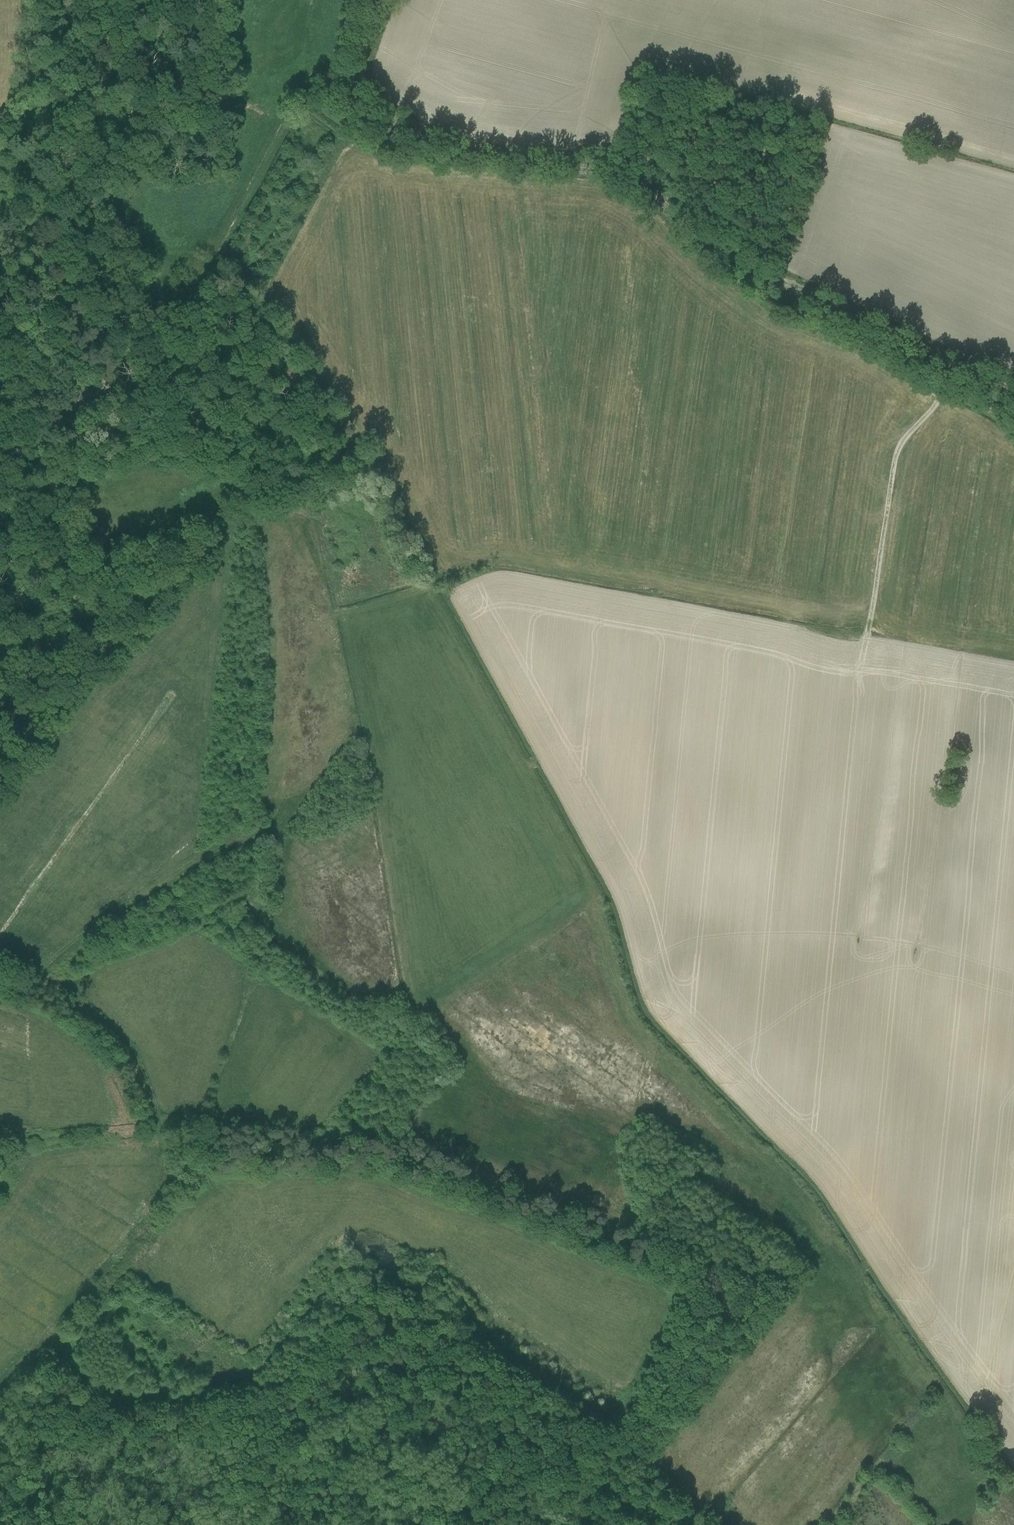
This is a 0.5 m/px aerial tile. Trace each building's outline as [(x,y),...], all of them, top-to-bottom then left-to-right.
[(830,623),(831,616),(811,613),(810,617),(817,619),(816,621),(830,623)]
